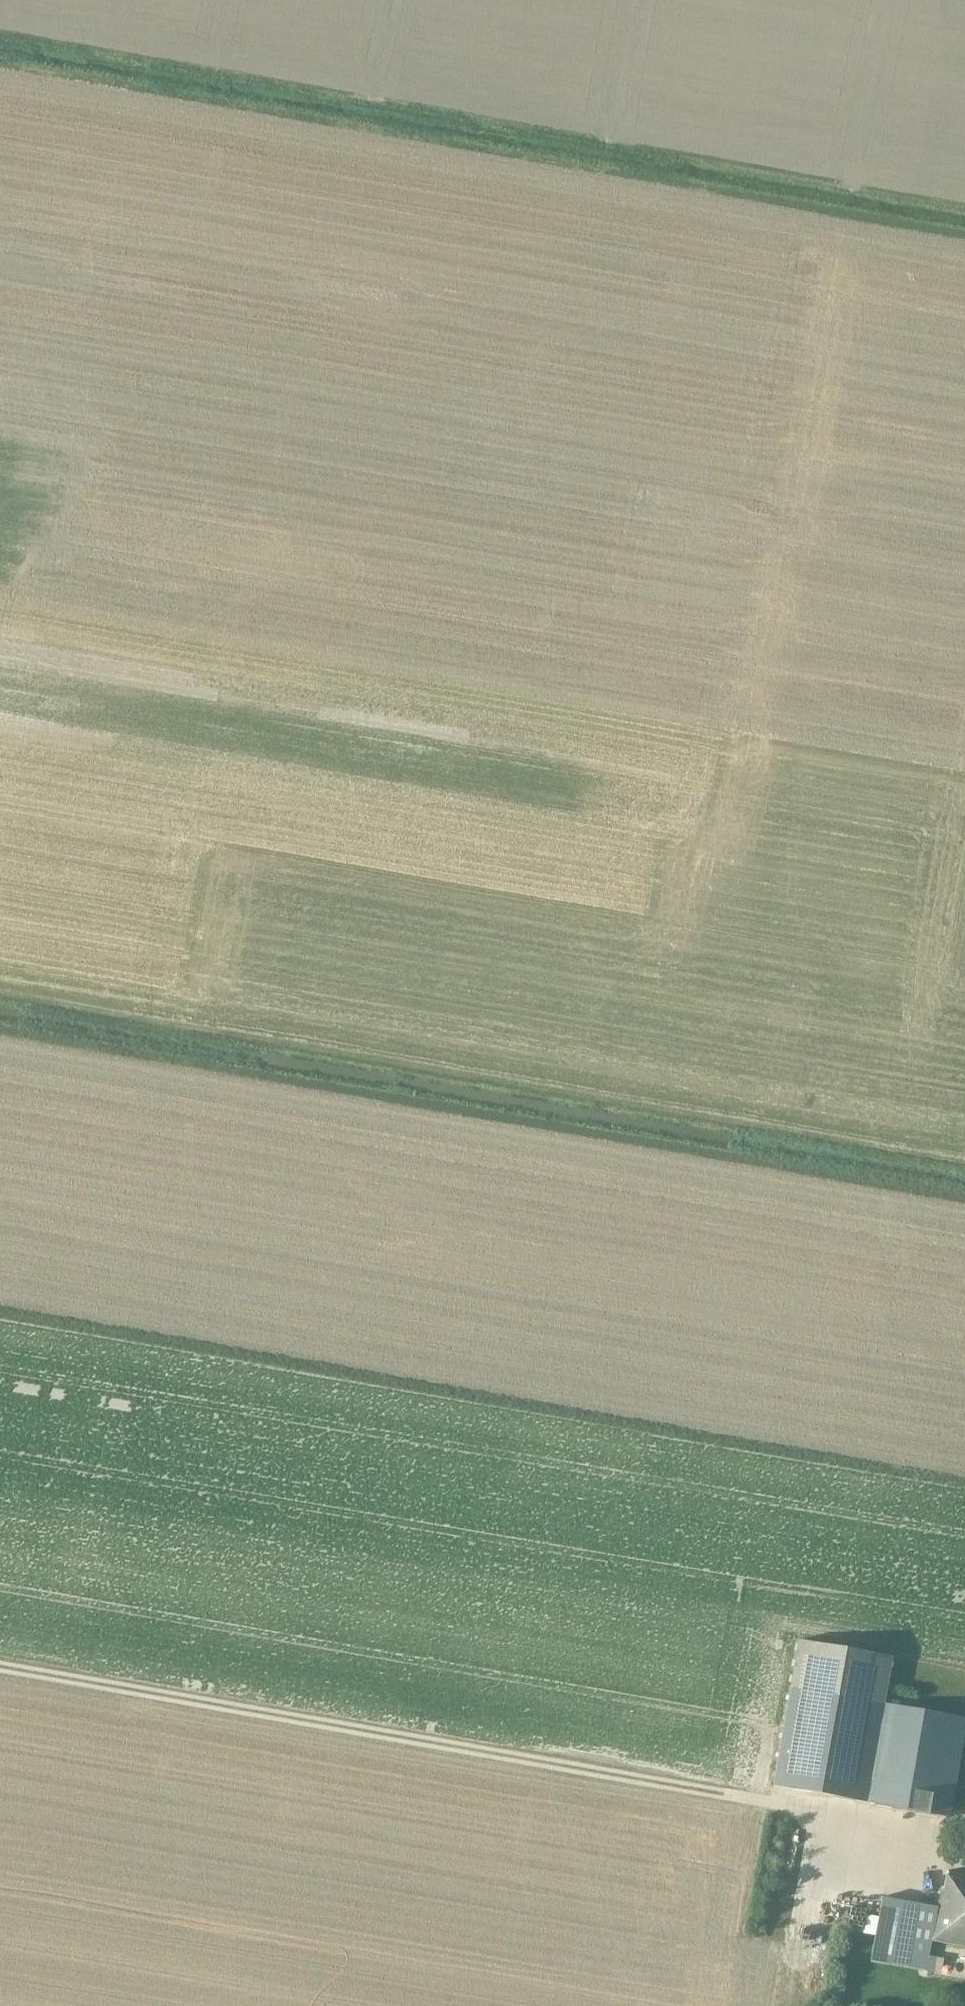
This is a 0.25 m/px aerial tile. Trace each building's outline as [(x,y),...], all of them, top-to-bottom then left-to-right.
[(883,1704),(892,1656),(797,1640),(790,1688),(772,1786),(948,1818),(964,1724),(964,1719),(883,1704)] [(947,1871),(947,1874),(944,1874),(942,1890),(939,1890),(930,1941),(964,1947),(964,1874),(947,1871)] [(922,1969),(927,1940),(912,1937),(917,1904),(882,1898),(870,1962),(922,1969)] [(861,1932),(875,1934),(878,1916),(865,1914),(861,1932)]
